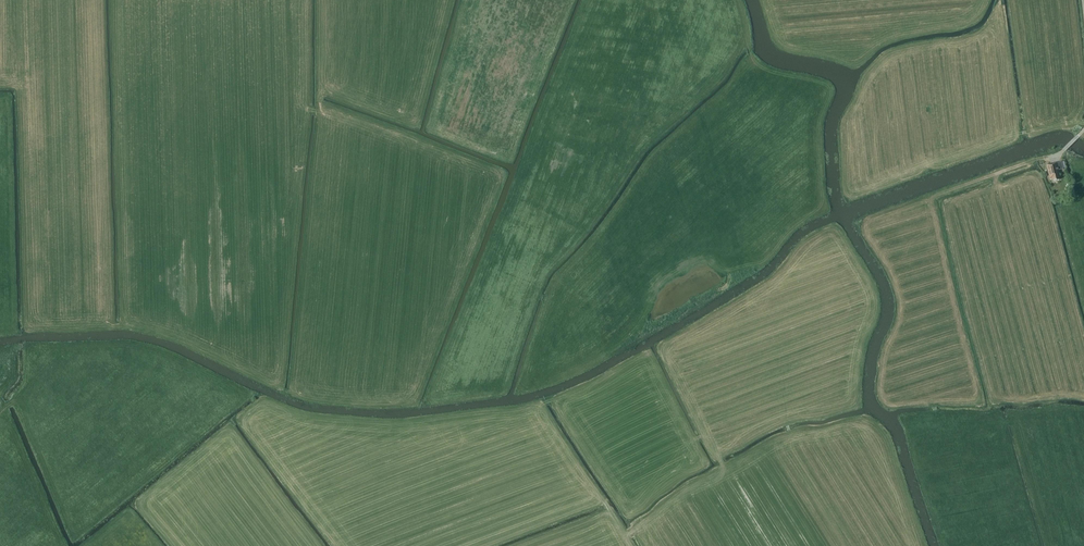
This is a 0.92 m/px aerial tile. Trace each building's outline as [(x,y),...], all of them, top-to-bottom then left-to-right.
[(1056,163),(1047,165),(1049,175),(1050,178),(1052,178),(1053,181),(1059,180),(1058,173),(1058,170),(1056,163)]
